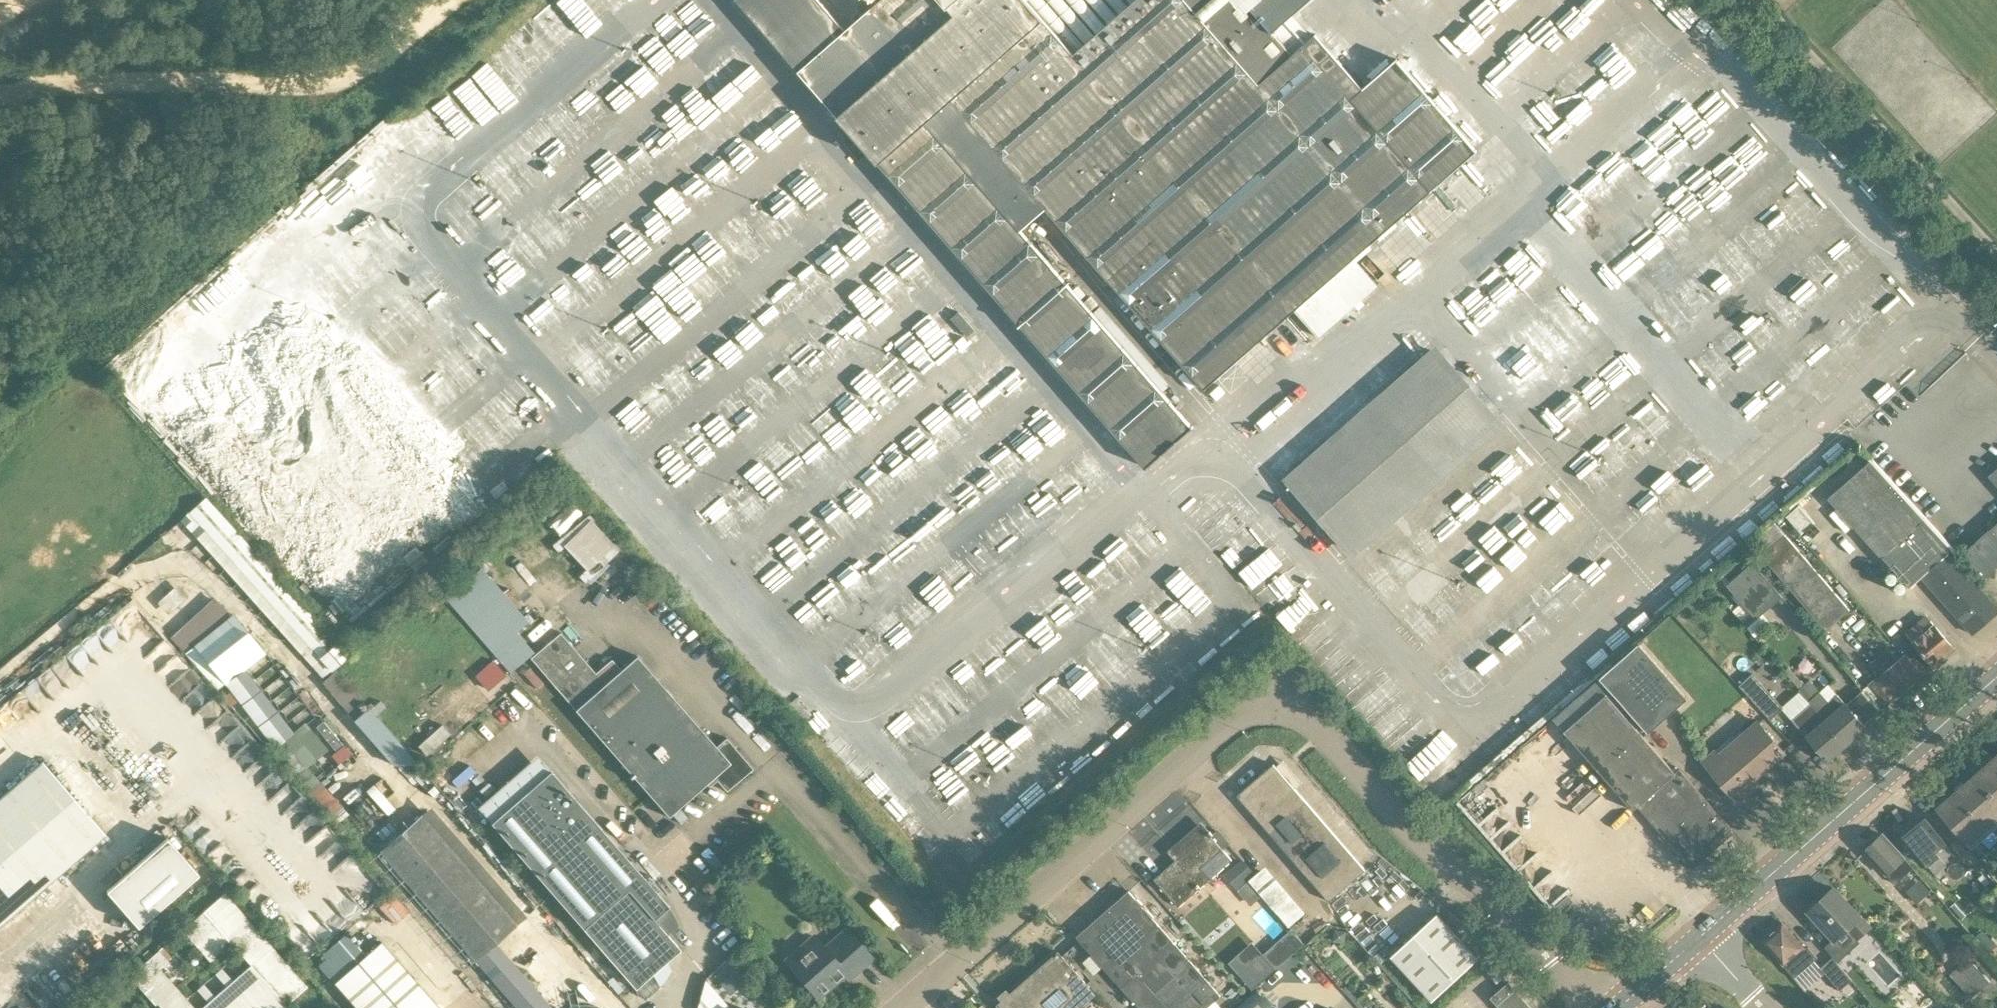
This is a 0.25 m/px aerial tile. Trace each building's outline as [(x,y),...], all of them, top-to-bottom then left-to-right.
[(1147,468),(1193,428),(1020,231),(1045,208),(1204,389),(1295,311),(1319,338),(1358,304),(1355,301),(1375,284),(1354,259),(1477,151),(1396,60),(1363,89),(1315,35),(1317,33),(1298,11),(1310,0),(1136,0),(1073,56),(1025,0),(881,0),(846,31),(819,0),(736,0),(1147,468)] [(1436,346),(1374,399),(1445,479),(1507,424),(1436,346)] [(1973,634),(1996,612),(1996,611),(1948,554),(1950,552),(1867,464),(1828,499),(1879,560),(1898,543),(1925,574),(1921,578),(1973,634)] [(1989,477),(1996,486),(1996,470),(1989,477)] [(347,654),(207,502),(184,524),(196,537),(203,531),(295,631),(288,637),(301,652),(309,645),(317,654),(309,661),(323,676),(347,654)] [(1799,505),(1786,516),(1801,533),(1814,523),(1799,505)] [(593,510),(563,538),(597,575),(627,548),(593,510)] [(1962,555),(1982,579),(1996,566),(1996,524),(1962,555)] [(1826,630),(1850,610),(1786,535),(1762,556),(1826,630)] [(1724,575),(1731,583),(1750,565),(1744,558),(1724,575)] [(489,563),(451,594),(514,670),(540,649),(522,627),(534,618),(489,563)] [(1753,563),(1750,565),(1731,583),(1727,586),(1752,615),(1757,619),(1782,596),(1753,563)] [(232,613),(196,642),(227,681),(266,649),(235,611),(232,613)] [(1757,619),(1752,615),(1744,623),(1748,627),(1757,619)] [(1918,626),(1906,636),(1933,667),(1934,666),(1936,668),(1946,660),(1944,658),(1954,649),(1929,620),(1920,628),(1918,626)] [(531,659),(668,817),(714,778),(726,792),(752,769),(726,739),(716,748),(637,656),(604,685),(560,634),(531,659)] [(1649,733),(1687,699),(1639,644),(1600,678),(1649,733)] [(1897,662),(1887,651),(1868,666),(1878,677),(1877,678),(1895,699),(1927,672),(1914,657),(1911,659),(1906,654),(1897,662)] [(492,688),(511,671),(497,656),(479,673),(492,688)] [(246,669),(226,683),(275,748),(295,733),(246,669)] [(361,703),(333,671),(320,683),(347,714),(361,703)] [(1771,720),(1784,708),(1752,674),(1739,686),(1771,720)] [(1798,690),(1811,704),(1845,744),(1865,727),(1838,694),(1829,702),(1810,679),(1798,690)] [(1675,774),(1606,695),(1594,682),(1552,718),(1633,811),(1638,806),(1690,866),(1731,829),(1679,770),(1675,774)] [(373,703),(359,716),(403,767),(417,755),(373,703)] [(1826,760),(1845,744),(1811,704),(1792,720),(1826,760)] [(316,728),(335,751),(343,745),(323,721),(316,728)] [(1737,801),(1757,783),(1753,778),(1783,752),(1757,722),(1719,756),(1722,760),(1710,771),(1737,801)] [(328,749),(307,724),(273,752),(294,777),(307,766),(328,749)] [(330,755),(337,764),(350,754),(343,745),(335,751),(330,755)] [(1996,821),(1996,756),(1936,810),(1968,846),(1996,821)] [(34,896),(105,835),(42,762),(0,798),(0,925),(34,896)] [(1329,902),(1365,870),(1273,765),(1237,796),(1329,902)] [(493,822),(647,998),(662,985),(653,975),(680,948),(656,920),(671,904),(552,769),(493,822)] [(497,942),(517,924),(422,815),(379,852),(517,1007),(554,1007),(497,942)] [(1935,875),(1946,866),(1943,862),(1952,854),(1944,845),(1945,844),(1925,819),(1904,836),(1935,875)] [(1208,835),(1202,828),(1177,850),(1182,856),(1153,880),(1177,907),(1210,879),(1230,861),(1221,850),(1211,838),(1213,837),(1210,833),(1208,835)] [(1912,869),(1881,835),(1878,838),(1875,838),(1872,841),(1872,844),(1864,851),(1895,884),(1912,869)] [(167,838),(106,890),(137,927),(198,874),(167,838)] [(1240,885),(1258,874),(1249,859),(1231,870),(1240,885)] [(1270,862),(1252,878),(1295,924),(1313,908),(1270,862)] [(1857,938),(1869,927),(1833,888),(1808,911),(1834,940),(1848,928),(1857,938)] [(1984,900),(1996,916),(1996,889),(1984,900)] [(922,892),(915,898),(925,910),(932,904),(922,892)] [(1220,996),(1128,892),(1076,937),(1138,1007),(1207,1007),(1220,996)] [(1433,1000),(1478,959),(1436,915),(1392,956),(1433,1000)] [(1880,928),(1885,923),(1880,917),(1875,922),(1880,928)] [(1803,949),(1782,924),(1763,940),(1784,965),(1783,965),(1794,978),(1816,960),(1805,947),(1803,949)] [(870,957),(845,928),(825,946),(814,933),(784,959),(816,996),(844,972),(848,977),(870,957)] [(1344,944),(1346,932),(1334,930),(1332,941),(1344,944)] [(1984,946),(1991,940),(1982,930),(1975,936),(1984,946)] [(365,956),(344,932),(322,952),(326,957),(318,964),(334,983),(365,956)] [(381,942),(365,956),(334,983),(356,1007),(438,1007),(381,942)] [(158,952),(167,962),(171,958),(162,948),(158,952)] [(129,976),(154,1005),(157,1003),(161,1007),(193,1007),(159,969),(167,962),(158,952),(129,976)] [(1095,995),(1058,953),(998,1005),(1000,1007),(1080,1007),(1095,995)] [(1273,968),(1262,955),(1239,976),(1250,989),(1273,968)] [(1819,970),(1824,975),(1839,992),(1851,982),(1831,959),(1819,970)] [(1959,967),(1979,990),(1981,988),(1989,982),(1968,959),(1959,967)] [(286,1007),(250,966),(202,1007),(285,1007),(286,1007)] [(1971,998),(1979,990),(1959,967),(1950,975),(1971,998)] [(1989,982),(1981,988),(1988,995),(1995,989),(1989,982)] [(1509,983),(1490,998),(1499,1007),(1531,1007),(1509,983)] [(1925,989),(1919,995),(1925,1001),(1931,995),(1925,989)] [(1256,990),(1235,1007),(1272,1007),(1256,990)] [(1366,994),(1359,1000),(1366,1007),(1370,1007),(1375,1004),(1366,994)]
